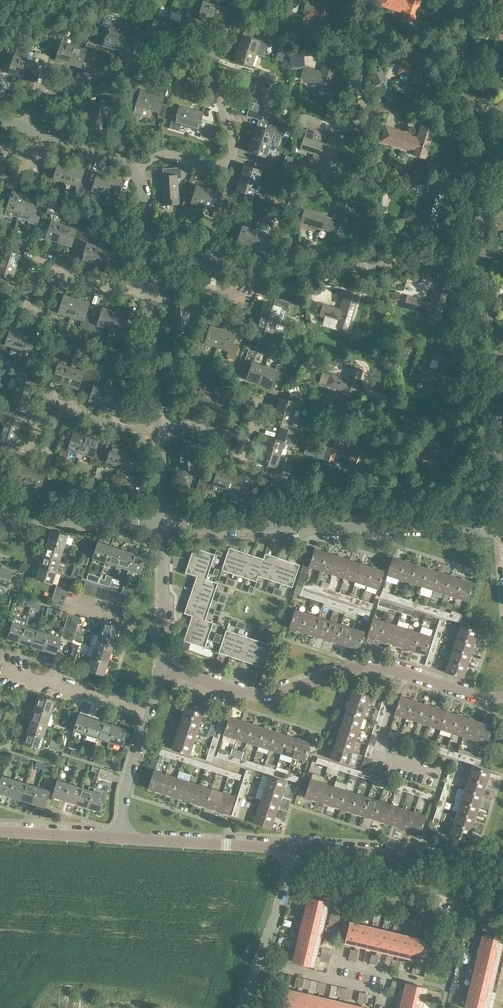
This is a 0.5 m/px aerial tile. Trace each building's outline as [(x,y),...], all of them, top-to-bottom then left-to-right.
[(211,23),(216,5),(218,0),(196,0),(194,7),(201,9),(198,19),(211,23)] [(283,19),(292,17),(290,0),(286,0),(280,1),(283,19)] [(307,5),(303,17),(314,20),(312,25),(323,28),(332,0),(335,1),(335,0),(319,0),(316,8),(307,5)] [(403,0),(390,0),(387,7),(404,13),(403,18),(414,21),(420,0),(407,0),(406,1),(403,0)] [(227,9),(216,5),(211,23),(223,27),(226,18),(233,20),(237,6),(229,3),(227,9)] [(157,16),(160,8),(152,5),(146,21),(154,23),(150,32),(163,37),(169,19),(157,16)] [(240,22),(245,8),(237,6),(233,20),(240,22)] [(180,23),(169,19),(163,37),(175,41),(178,31),(185,33),(191,18),(182,15),(180,23)] [(121,33),(122,33),(123,27),(111,23),(112,20),(104,18),(104,20),(99,34),(106,37),(103,46),(115,50),(121,33)] [(497,40),(497,42),(495,42),(496,51),(502,50),(502,27),(496,28),(497,40)] [(122,33),(121,33),(115,50),(128,54),(131,45),(138,47),(143,31),(135,28),(132,36),(122,33)] [(76,40),(56,34),(52,48),(59,50),(55,60),(68,64),(74,46),(76,40)] [(250,39),(242,36),(238,49),(256,54),(263,57),(268,43),(253,38),(251,38),(250,39)] [(85,49),(74,46),(68,64),(81,68),(84,58),(90,60),(95,45),(87,43),(85,49)] [(11,63),(8,73),(21,77),(26,59),(15,56),(18,48),(9,45),(4,61),(11,63)] [(252,67),(256,54),(238,49),(234,61),(252,67)] [(33,61),(26,59),(21,77),(33,81),(37,71),(43,73),(49,56),(36,52),(33,61)] [(409,76),(408,81),(419,85),(428,56),(415,52),(411,65),(402,62),(399,73),(409,76)] [(304,56),(290,57),(291,69),(303,68),(303,67),(305,66),(304,56)] [(328,92),(337,63),(324,59),(321,72),(304,67),(301,78),(319,84),(317,89),(319,89),(318,92),(319,94),(320,96),(322,96),(324,96),(326,94),(327,92),(328,92)] [(261,70),(259,77),(273,81),(275,75),(261,70)] [(371,75),(376,86),(387,81),(382,70),(371,75)] [(256,84),(247,81),(243,93),(260,99),(264,88),(270,90),(273,81),(259,77),(256,84)] [(157,116),(164,118),(167,105),(162,103),(164,96),(140,89),(135,106),(136,106),(132,117),(140,120),(143,108),(159,112),(157,116)] [(371,91),(373,103),(381,102),(379,90),(371,91)] [(257,110),(260,99),(243,93),(239,106),(248,109),(246,116),(262,121),(265,113),(257,110)] [(86,126),(102,131),(109,107),(113,109),(115,102),(102,98),(100,104),(93,102),(86,126)] [(203,134),(202,138),(208,140),(213,123),(201,119),(203,113),(179,106),(175,121),(172,120),(169,128),(179,131),(181,124),(198,128),(197,132),(203,134)] [(307,122),(314,124),(316,118),(305,115),(292,116),(292,124),(305,128),(307,122)] [(266,130),(256,127),(252,139),(270,145),(273,134),(283,137),(286,129),(268,123),(266,130)] [(418,138),(409,135),(409,134),(385,126),(381,141),(410,150),(411,148),(415,150),(414,155),(425,159),(434,130),(421,126),(418,138)] [(327,145),(312,141),(315,131),(307,129),(301,149),(325,157),(324,162),(335,166),(344,137),(331,133),(327,145)] [(266,156),(270,145),(252,139),(248,152),(258,155),(256,162),(270,166),(272,158),(266,156)] [(59,161),(56,171),(49,169),(45,183),(53,186),(55,179),(66,183),(72,165),(59,161)] [(244,166),(240,178),(257,184),(261,173),(267,175),(270,166),(256,162),(253,169),(244,166)] [(81,179),(84,170),(72,165),(66,183),(77,187),(75,193),(83,195),(88,181),(81,179)] [(168,176),(161,176),(163,206),(179,205),(178,179),(181,179),(181,169),(167,170),(168,176)] [(97,174),(94,183),(88,181),(83,195),(91,198),(93,192),(104,195),(110,178),(97,174)] [(119,191),(122,182),(110,178),(104,195),(115,199),(113,205),(121,207),(126,194),(119,191)] [(236,191),(246,194),(243,201),(257,205),(260,197),(254,195),(257,184),(240,178),(236,191)] [(197,186),(193,196),(187,193),(182,207),(191,210),(193,204),(204,208),(209,190),(197,186)] [(222,194),(209,190),(204,208),(214,211),(212,217),(221,220),(226,206),(219,204),(222,194)] [(19,213),(25,196),(12,192),(9,201),(2,199),(0,206),(0,213),(9,217),(10,215),(18,218),(19,213)] [(405,219),(422,224),(420,229),(436,234),(439,222),(435,220),(442,196),(438,195),(430,193),(424,212),(408,207),(405,219)] [(38,200),(25,196),(19,213),(30,217),(32,217),(35,209),(38,200)] [(339,199),(333,220),(304,211),(300,222),(331,231),(330,236),(341,240),(352,203),(339,199)] [(30,217),(28,222),(37,225),(41,212),(35,209),(32,217),(30,217)] [(49,229),(46,239),(58,243),(64,225),(53,222),(55,216),(47,213),(42,227),(49,229)] [(244,227),(246,221),(238,218),(233,232),(240,234),(237,244),(250,248),(255,230),(244,227)] [(75,229),(64,225),(58,243),(71,247),(74,237),(81,239),(85,225),(77,223),(75,229)] [(255,230),(250,248),(262,252),(265,242),(272,245),(276,231),(269,228),(270,226),(259,223),(258,223),(255,230)] [(89,242),(94,228),(85,225),(81,239),(89,242)] [(187,242),(191,230),(183,228),(180,240),(187,242)] [(0,257),(0,263),(16,268),(20,255),(11,252),(13,245),(0,241),(0,251),(2,251),(0,257)] [(189,258),(186,268),(199,272),(204,254),(193,251),(195,245),(187,242),(182,256),(189,258)] [(87,243),(81,261),(94,265),(99,247),(87,243)] [(110,251),(99,247),(94,265),(107,269),(110,259),(117,261),(121,247),(112,245),(110,251)] [(295,249),(286,250),(287,258),(296,257),(295,249)] [(215,258),(204,254),(199,272),(211,276),(214,266),(221,268),(226,254),(217,252),(215,258)] [(12,280),(16,268),(0,263),(0,284),(3,277),(12,280)] [(430,303),(407,296),(403,307),(428,315),(427,320),(438,323),(446,294),(434,290),(430,303)] [(340,309),(324,304),(320,315),(338,321),(337,326),(348,330),(359,296),(346,292),(340,309)] [(54,302),(50,316),(58,319),(60,313),(71,317),(77,299),(64,295),(61,305),(54,302)] [(400,295),(391,295),(392,303),(400,303),(400,295)] [(273,305),(264,302),(260,315),(277,320),(281,309),(287,311),(290,303),(276,298),(273,305)] [(82,320),(80,325),(80,326),(88,329),(93,315),(86,313),(89,303),(77,299),(71,317),(82,320)] [(171,306),(173,331),(190,330),(188,306),(192,306),(192,299),(178,300),(179,306),(171,306)] [(103,307),(99,317),(93,315),(88,329),(97,332),(99,326),(110,329),(115,312),(103,307)] [(119,339),(127,342),(132,328),(125,325),(128,316),(115,312),(110,329),(121,333),(119,339)] [(263,337),(281,343),(284,334),(274,331),(277,320),(260,315),(256,327),(265,330),(263,337)] [(207,335),(201,333),(196,347),(204,350),(206,343),(217,347),(223,330),(210,326),(207,335)] [(1,335),(0,338),(0,350),(5,351),(7,345),(18,349),(24,331),(11,327),(8,337),(1,335)] [(235,334),(223,330),(217,347),(228,351),(226,357),(235,359),(239,345),(232,343),(235,334)] [(36,335),(24,331),(18,349),(29,352),(27,358),(35,361),(40,347),(33,345),(36,335)] [(436,371),(418,366),(414,377),(434,383),(433,388),(444,392),(455,357),(453,357),(455,350),(443,347),(442,350),(433,347),(430,358),(440,361),(436,371)] [(250,370),(247,379),(259,383),(265,366),(254,362),(257,352),(248,350),(243,367),(250,370)] [(56,371),(52,381),(65,385),(71,367),(60,364),(62,358),(53,355),(49,369),(56,371)] [(272,387),(275,378),(282,380),(286,366),(278,363),(276,369),(265,366),(259,383),(272,387)] [(71,367),(65,385),(78,389),(81,379),(87,382),(92,367),(84,365),(82,371),(71,367)] [(346,379),(330,374),(326,385),(344,390),(342,395),(353,399),(362,370),(349,366),(346,379)] [(94,384),(89,401),(102,405),(107,387),(96,384),(101,370),(92,367),(87,382),(94,384)] [(17,379),(13,390),(31,395),(35,383),(25,380),(27,373),(13,368),(11,377),(17,379)] [(195,381),(191,395),(198,397),(195,407),(208,411),(213,393),(202,389),(204,384),(195,381)] [(114,409),(118,400),(124,402),(128,388),(120,385),(118,391),(107,387),(102,405),(114,409)] [(4,399),(1,407),(15,412),(17,405),(27,408),(31,395),(13,390),(10,401),(4,399)] [(208,411),(220,415),(223,405),(230,407),(234,393),(226,390),(224,396),(213,393),(208,411)] [(289,401),(280,398),(275,410),(291,415),(293,416),(295,410),(302,412),(303,408),(302,407),(305,398),(291,394),(289,401)] [(13,419),(15,412),(1,407),(0,410),(0,416),(4,417),(1,429),(18,434),(22,422),(13,419)] [(271,423),(281,426),(279,433),(293,438),(295,429),(289,427),(293,416),(291,415),(275,410),(271,423)] [(14,447),(18,434),(1,429),(0,431),(0,450),(2,450),(5,444),(14,447)] [(68,456),(69,450),(80,453),(86,436),(74,432),(70,441),(64,439),(59,453),(68,456)] [(267,437),(263,449),(281,455),(283,449),(288,450),(293,438),(279,433),(276,440),(267,437)] [(99,440),(86,436),(80,453),(91,457),(89,463),(98,466),(102,452),(96,449),(99,440)] [(195,445),(199,445),(199,438),(185,439),(185,445),(178,446),(180,470),(183,470),(183,477),(195,476),(195,469),(197,469),(195,445)] [(348,470),(359,473),(368,444),(356,440),(352,453),(330,446),(325,462),(332,464),(333,459),(350,464),(348,470)] [(108,463),(119,466),(125,448),(112,444),(109,454),(102,452),(98,466),(106,469),(108,463)] [(135,462),(138,452),(125,448),(119,466),(130,470),(128,476),(137,479),(141,464),(135,462)] [(259,462),(268,465),(266,472),(280,477),(283,468),(277,466),(281,455),(263,449),(259,462)] [(19,462),(16,472),(11,470),(6,484),(14,487),(16,481),(27,484),(33,467),(19,462)] [(43,480),(46,471),(33,467),(27,484),(38,488),(36,494),(45,497),(50,483),(43,480)] [(231,471),(219,467),(215,477),(209,475),(203,493),(205,493),(206,489),(213,492),(214,486),(225,489),(231,471)] [(241,485),(244,476),(231,471),(225,489),(236,493),(234,499),(243,501),(247,487),(241,485)] [(266,483),(280,488),(282,481),(268,477),(266,483)] [(129,510),(115,510),(115,518),(129,518),(129,510)] [(51,531),(47,543),(63,548),(67,536),(51,531)] [(93,558),(105,562),(110,546),(98,542),(93,558)] [(63,548),(47,543),(43,555),(60,560),(62,553),(64,554),(66,549),(63,548)] [(105,562),(104,565),(109,566),(110,564),(116,566),(122,550),(110,546),(105,562)] [(215,554),(193,547),(189,560),(210,567),(215,554)] [(241,552),(229,548),(222,570),(233,574),(241,552)] [(312,556),(306,554),(303,565),(320,571),(326,552),(314,549),(312,556)] [(116,566),(128,570),(133,554),(122,550),(116,566)] [(252,555),(241,552),(233,574),(244,578),(252,555)] [(337,556),(326,552),(320,571),(331,575),(337,556)] [(133,554),(128,570),(140,574),(146,557),(133,554)] [(263,559),(258,576),(269,580),(277,558),(265,554),(263,559)] [(43,555),(39,567),(56,572),(60,560),(43,555)] [(263,559),(252,555),(244,578),(256,582),(258,576),(263,559)] [(337,556),(331,575),(343,578),(349,560),(337,556)] [(398,580),(404,561),(393,557),(386,576),(398,580)] [(288,561),(277,558),(269,580),(281,584),(288,561)] [(210,567),(189,560),(185,572),(196,576),(206,580),(206,579),(210,567)] [(360,563),(349,560),(343,578),(354,582),(360,563)] [(300,565),(288,561),(281,584),(292,587),(300,565)] [(415,565),(404,561),(398,580),(409,583),(415,565)] [(372,567),(360,563),(354,582),(366,586),(372,567)] [(421,587),(427,568),(415,565),(409,583),(421,587)] [(52,584),(56,572),(39,567),(36,579),(52,584)] [(384,571),(372,567),(366,586),(378,589),(384,571)] [(0,570),(0,588),(1,585),(8,588),(13,571),(1,568),(0,570)] [(438,572),(427,568),(421,587),(432,591),(438,572)] [(438,572),(432,591),(444,594),(450,576),(438,572)] [(296,585),(302,587),(314,591),(316,585),(304,582),(307,575),(300,573),(296,585)] [(206,580),(196,576),(192,589),(213,596),(217,582),(206,579),(206,580)] [(444,594),(455,598),(461,579),(450,576),(444,594)] [(461,579),(455,598),(467,602),(473,583),(461,579)] [(81,594),(87,595),(91,583),(85,581),(81,594)] [(91,583),(87,595),(93,597),(97,585),(91,583)] [(98,599),(102,587),(97,585),(93,597),(98,599)] [(327,589),(316,585),(314,591),(325,594),(327,589)] [(66,595),(68,589),(56,586),(54,591),(66,595)] [(98,599),(104,601),(108,589),(102,587),(98,599)] [(108,589),(104,601),(110,603),(114,591),(108,589)] [(213,596),(192,589),(188,601),(209,608),(213,596)] [(325,594),(337,598),(338,593),(327,589),(325,594)] [(300,595),(311,599),(313,593),(301,590),(300,595)] [(64,601),(66,595),(54,591),(53,597),(64,601)] [(110,603),(116,605),(119,592),(114,591),(110,603)] [(116,605),(122,606),(125,594),(119,592),(116,605)] [(382,592),(380,597),(391,601),(393,595),(382,592)] [(324,597),(313,593),(311,599),(322,603),(324,597)] [(350,597),(338,593),(337,598),(348,602),(350,597)] [(122,606),(127,608),(131,596),(125,594),(122,606)] [(403,604),(405,599),(393,595),(391,601),(403,604)] [(53,597),(51,603),(63,607),(64,601),(53,597)] [(330,605),(334,606),(336,601),(324,597),(322,603),(324,603),(322,607),(329,609),(330,605)] [(350,597),(348,602),(360,606),(361,600),(350,597)] [(414,608),(416,603),(405,599),(403,604),(414,608)] [(372,604),(361,600),(360,606),(371,609),(372,604)] [(379,600),(378,605),(389,609),(391,603),(379,600)] [(209,608),(188,601),(184,613),(191,616),(205,620),(209,608)] [(340,613),(342,609),(345,610),(347,605),(336,601),(334,606),(335,606),(333,611),(340,613)] [(391,603),(389,609),(400,612),(402,607),(391,603)] [(427,606),(416,603),(414,608),(426,612),(427,606)] [(345,610),(357,614),(358,608),(347,605),(345,610)] [(437,615),(439,610),(427,606),(426,612),(437,615)] [(400,612),(412,616),(413,611),(402,607),(400,612)] [(370,612),(358,608),(357,614),(368,617),(370,612)] [(289,628),(300,632),(306,613),(295,609),(289,628)] [(437,615),(448,619),(450,614),(439,610),(437,615)] [(413,611),(412,616),(423,620),(425,614),(413,611)] [(300,632),(312,636),(318,617),(306,613),(300,632)] [(74,616),(68,614),(64,626),(70,628),(74,616)] [(425,614),(423,620),(434,623),(436,618),(425,614)] [(450,614),(448,619),(460,623),(461,617),(450,614)] [(80,618),(74,616),(70,628),(76,630),(80,618)] [(205,620),(191,616),(187,628),(209,635),(213,622),(205,620)] [(312,636),(323,639),(329,621),(318,617),(312,636)] [(378,640),(384,622),(373,618),(367,636),(378,640)] [(435,631),(441,633),(444,621),(439,620),(435,631)] [(329,621),(323,639),(335,643),(341,624),(329,621)] [(8,639),(20,642),(25,626),(13,622),(8,639)] [(103,622),(99,634),(115,639),(119,627),(103,622)] [(378,640),(390,644),(396,625),(384,622),(378,640)] [(335,643),(346,647),(352,628),(341,624),(335,643)] [(408,629),(396,625),(390,644),(402,648),(408,629)] [(37,630),(25,626),(20,642),(31,646),(37,630)] [(64,626),(60,638),(66,640),(70,628),(64,626)] [(456,637),(474,644),(478,632),(459,626),(456,637)] [(76,630),(70,628),(66,640),(72,641),(76,630)] [(209,635),(187,628),(183,641),(204,648),(209,635)] [(352,628),(346,647),(358,651),(364,632),(352,628)] [(402,648),(413,651),(419,633),(408,629),(402,648)] [(31,646),(43,650),(48,634),(37,630),(31,646)] [(238,634),(226,630),(218,652),(230,656),(238,634)] [(273,633),(265,630),(263,636),(271,639),(273,633)] [(437,644),(441,633),(435,631),(432,643),(437,644)] [(425,655),(431,636),(419,633),(413,651),(425,655)] [(60,638),(48,634),(43,650),(55,654),(60,638)] [(111,651),(115,639),(99,634),(95,646),(111,651)] [(249,638),(238,634),(230,656),(242,660),(249,638)] [(470,655),(474,644),(456,637),(452,649),(470,655)] [(261,642),(249,638),(242,660),(253,664),(261,642)] [(272,646),(261,642),(253,664),(265,668),(272,646)] [(428,654),(433,656),(437,644),(432,643),(428,654)] [(107,663),(111,651),(95,646),(91,658),(107,663)] [(448,661),(467,667),(470,655),(452,649),(448,661)] [(430,667),(433,656),(428,654),(424,665),(430,667)] [(91,658),(87,670),(103,675),(107,663),(91,658)] [(444,672),(463,678),(467,667),(448,661),(444,672)] [(348,701),(367,707),(371,695),(352,689),(348,701)] [(50,713),(51,713),(54,701),(38,696),(34,708),(50,713)] [(394,715),(405,718),(411,700),(400,696),(394,715)] [(379,711),(384,712),(388,701),(383,699),(379,711)] [(405,718),(417,722),(423,704),(411,700),(405,718)] [(344,712),(363,718),(367,707),(348,701),(344,712)] [(186,703),(182,714),(201,720),(205,709),(186,703)] [(423,704),(417,722),(428,726),(434,707),(423,704)] [(434,707),(428,726),(440,730),(446,711),(434,707)] [(51,719),(53,714),(51,713),(50,713),(34,708),(31,720),(47,725),(49,718),(51,719)] [(379,711),(375,722),(381,724),(384,712),(379,711)] [(440,730),(451,733),(457,715),(446,711),(440,730)] [(363,718),(344,712),(341,724),(359,730),(363,718)] [(73,731),(85,734),(90,718),(79,714),(73,731)] [(179,726),(197,732),(201,720),(182,714),(179,726)] [(221,714),(217,726),(222,727),(226,716),(221,714)] [(457,715),(451,733),(463,737),(469,719),(457,715)] [(223,736),(234,739),(240,720),(229,717),(223,736)] [(85,734),(97,738),(102,722),(90,718),(85,734)] [(463,737),(474,741),(480,722),(469,719),(463,737)] [(43,737),(47,725),(31,720),(27,732),(43,737)] [(252,724),(240,720),(234,739),(246,743),(252,724)] [(114,725),(102,722),(97,738),(109,742),(114,725)] [(381,724),(375,722),(372,734),(377,735),(381,724)] [(480,722),(474,741),(486,745),(492,726),(480,722)] [(246,743),(257,747),(263,728),(252,724),(246,743)] [(337,735),(356,741),(359,730),(341,724),(337,735)] [(126,729),(114,725),(109,742),(121,746),(124,737),(126,738),(128,737),(129,733),(128,732),(126,731),(126,729)] [(179,726),(175,738),(194,743),(197,732),(179,726)] [(219,739),(222,727),(217,726),(213,737),(219,739)] [(275,732),(263,728),(257,747),(269,750),(275,732)] [(400,735),(389,731),(387,736),(399,740),(400,735)] [(39,749),(43,737),(27,732),(23,744),(39,749)] [(287,735),(275,732),(269,750),(280,754),(287,735)] [(372,734),(368,745),(373,747),(377,735),(372,734)] [(298,739),(287,735),(280,754),(292,758),(298,739)] [(337,735),(333,747),(352,753),(356,741),(337,735)] [(412,738),(400,735),(399,740),(410,744),(412,738)] [(213,737),(210,748),(215,750),(219,739),(213,737)] [(194,743),(175,738),(171,749),(190,755),(194,743)] [(422,747),(423,742),(412,738),(410,744),(422,747)] [(310,743),(298,739),(292,758),(303,762),(310,743)] [(435,746),(423,742),(422,747),(433,751),(435,746)] [(373,747),(368,745),(364,757),(369,758),(373,747)] [(444,755),(446,750),(435,746),(433,751),(444,755)] [(352,753),(333,747),(329,758),(348,764),(352,753)] [(210,748),(206,760),(211,762),(215,750),(210,748)] [(172,753),(161,749),(159,754),(171,758),(172,753)] [(457,753),(446,750),(444,755),(456,759),(457,753)] [(216,757),(228,760),(229,755),(218,752),(216,757)] [(171,758),(182,762),(184,756),(172,753),(171,758)] [(467,762),(469,757),(457,753),(456,759),(467,762)] [(241,759),(229,755),(228,760),(239,764),(241,759)] [(195,760),(184,756),(182,762),(193,765),(195,760)] [(364,757),(360,768),(366,770),(369,758),(364,757)] [(480,761),(469,757),(467,762),(479,766),(480,761)] [(329,761),(317,758),(316,763),(327,767),(329,761)] [(239,764),(251,768),(252,763),(241,759),(239,764)] [(193,765),(205,769),(207,764),(195,760),(193,765)] [(327,767),(339,770),(340,765),(329,761),(327,767)] [(453,774),(457,763),(452,761),(448,772),(453,774)] [(264,766),(252,763),(251,768),(262,771),(264,766)] [(218,767),(207,764),(205,769),(216,773),(218,767)] [(352,769),(340,765),(339,770),(350,774),(352,769)] [(262,771),(273,775),(275,770),(264,766),(262,771)] [(216,773),(228,777),(229,771),(218,767),(216,773)] [(471,767),(468,778),(486,784),(490,773),(471,767)] [(110,782),(113,772),(100,769),(99,774),(97,778),(110,782)] [(350,774),(362,778),(363,772),(352,769),(350,774)] [(148,789),(159,793),(165,774),(154,770),(148,789)] [(246,770),(242,781),(248,783),(251,771),(246,770)] [(286,774),(275,770),(273,775),(285,779),(286,774)] [(228,777),(239,780),(241,775),(229,771),(228,777)] [(375,776),(363,772),(362,778),(373,781),(375,776)] [(445,784),(450,786),(453,774),(448,772),(445,784)] [(159,793),(171,797),(177,778),(165,774),(159,793)] [(286,774),(285,779),(296,783),(298,777),(286,774)] [(9,796),(14,780),(2,776),(0,782),(0,794),(9,796)] [(264,788),(282,794),(286,782),(267,776),(264,788)] [(373,781),(384,785),(386,780),(375,776),(373,781)] [(188,781),(177,778),(171,797),(183,800),(188,781)] [(486,784),(468,778),(464,790),(482,796),(486,784)] [(304,797),(316,801),(322,783),(310,779),(304,797)] [(26,784),(14,780),(9,796),(21,800),(26,784)] [(52,797),(64,800),(69,784),(58,780),(52,797)] [(384,785),(396,789),(398,783),(386,780),(384,785)] [(183,800),(194,804),(200,785),(188,781),(183,800)] [(244,794),(248,783),(242,781),(239,793),(244,794)] [(333,786),(322,783),(316,801),(327,805),(333,786)] [(409,787),(398,783),(396,789),(407,792),(409,787)] [(21,800),(32,804),(38,787),(26,784),(21,800)] [(81,788),(69,784),(64,800),(76,804),(81,788)] [(446,797),(450,786),(445,784),(441,795),(446,797)] [(212,789),(200,785),(194,804),(206,807),(212,789)] [(327,805),(339,809),(345,790),(333,786),(327,805)] [(50,791),(38,787),(32,804),(45,808),(50,791)] [(407,792),(419,796),(420,791),(409,787),(407,792)] [(93,792),(81,788),(76,804),(88,808),(93,792)] [(260,799),(279,805),(282,794),(264,788),(260,799)] [(206,807),(217,811),(223,792),(212,789),(206,807)] [(356,794),(345,790),(339,809),(350,812),(356,794)] [(464,790),(460,801),(479,807),(482,796),(464,790)] [(432,794),(420,791),(419,796),(430,800),(432,794)] [(105,796),(93,792),(88,808),(100,812),(105,796)] [(235,796),(223,792),(217,811),(229,815),(235,796)] [(240,806),(244,794),(239,793),(235,804),(240,806)] [(350,812),(362,816),(368,797),(356,794),(350,812)] [(443,808),(446,797),(441,795),(437,807),(443,808)] [(373,820),(379,801),(368,797),(362,816),(373,820)] [(275,817),(279,805),(260,799),(256,811),(275,817)] [(373,820),(385,823),(391,805),(379,801),(373,820)] [(479,807),(460,801),(456,813),(475,819),(479,807)] [(235,804),(231,816),(237,817),(240,806),(235,804)] [(402,808),(391,805),(385,823),(396,827),(402,808)] [(434,818),(439,820),(443,808),(437,807),(434,818)] [(396,827),(408,831),(414,812),(402,808),(396,827)] [(271,829),(275,817),(256,811),(253,823),(271,829)] [(408,831),(419,834),(425,816),(414,812),(408,831)] [(456,813),(453,824),(471,830),(475,819),(456,813)] [(435,831),(439,820),(434,818),(430,830),(435,831)] [(471,830),(453,824),(449,836),(468,842),(471,830)] [(329,903),(308,897),(305,908),(326,913),(329,903)] [(305,908),(302,919),(323,924),(326,913),(305,908)] [(302,919),(300,929),(321,934),(323,924),(302,919)] [(345,943),(355,946),(360,924),(350,922),(345,943)] [(371,927),(360,924),(355,946),(366,948),(371,927)] [(366,948),(377,951),(382,929),(371,927),(366,948)] [(318,945),(321,934),(300,929),(297,940),(318,945)] [(392,932),(382,929),(377,951),(387,953),(392,932)] [(403,935),(392,932),(387,953),(398,956),(403,935)] [(480,944),(501,949),(502,942),(502,938),(483,933),(480,944)] [(398,956),(409,958),(414,937),(403,935),(398,956)] [(424,940),(414,937),(409,958),(427,963),(431,947),(423,945),(424,940)] [(297,940),(295,951),(316,956),(318,945),(297,940)] [(477,955),(499,960),(501,949),(480,944),(477,955)] [(313,966),(316,956),(295,951),(292,961),(313,966)] [(477,955),(475,965),(496,970),(499,960),(477,955)] [(472,976),(494,981),(496,970),(475,965),(472,976)] [(472,976),(470,987),(491,992),(494,981),(472,976)] [(427,989),(405,984),(403,994),(424,999),(427,989)] [(470,987),(467,997),(489,1002),(491,992),(470,987)] [(281,1007),(292,1007),(296,991),(286,989),(281,1007)] [(307,994),(296,991),(292,1007),(303,1007),(307,994)] [(317,996),(307,994),(303,1007),(315,1007),(317,996)] [(413,1007),(422,1007),(424,999),(403,994),(400,1005),(413,1007)] [(328,999),(317,996),(315,1007),(326,1007),(328,999)] [(467,997),(465,1007),(487,1007),(489,1002),(467,997)] [(326,1007),(337,1007),(339,1002),(328,999),(326,1007)]
